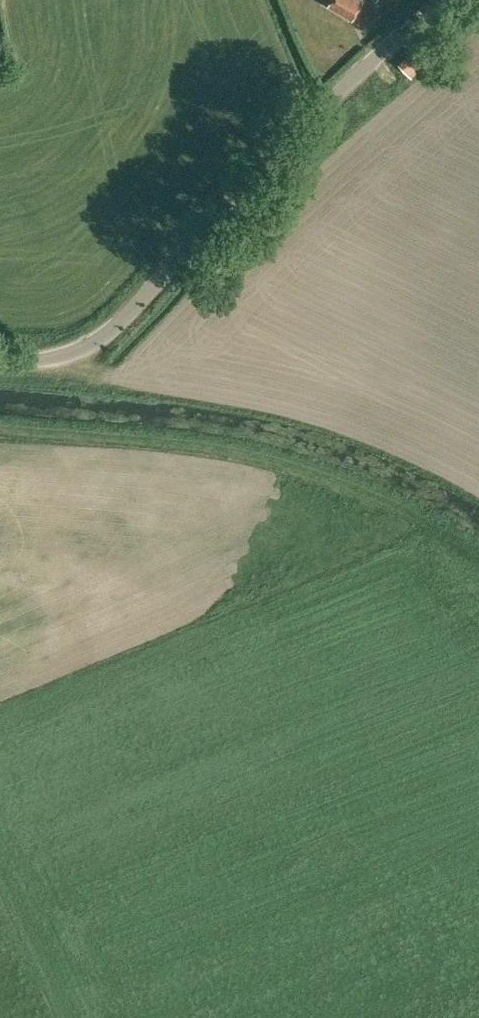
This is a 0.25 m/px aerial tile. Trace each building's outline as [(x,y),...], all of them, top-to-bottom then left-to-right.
[(327,5),(352,20),(364,0),(330,0),(327,5)] [(411,77),(425,63),(413,50),(398,64),(411,77)]
